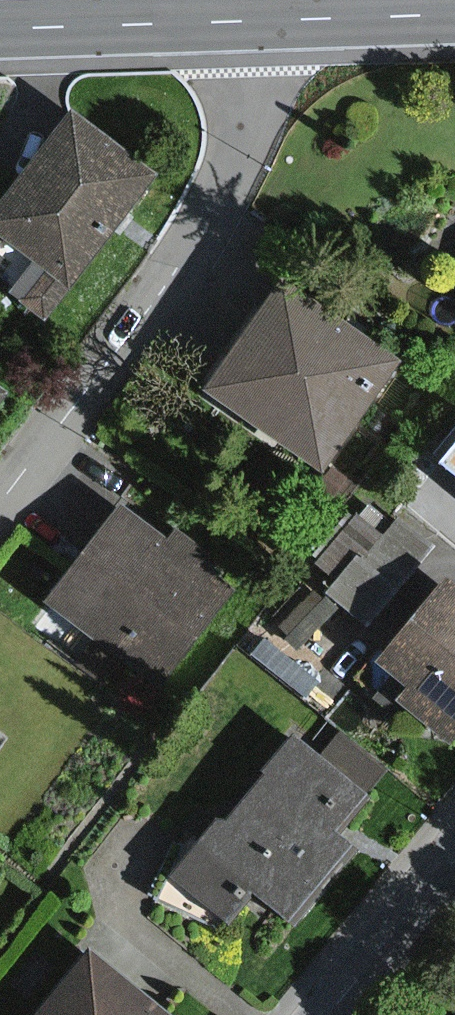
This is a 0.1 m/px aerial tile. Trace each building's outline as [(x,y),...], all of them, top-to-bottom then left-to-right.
[(74,127),(1,223),(68,274),(142,179),(74,127)] [(282,286),(202,393),(303,468),(383,362),(282,286)] [(117,504),(43,600),(156,686),(230,590),(117,504)] [(392,617),(419,529),(355,509),(328,597),(392,617)] [(365,681),(434,736),(454,710),(454,586),(446,579),(365,681)] [(308,735),(195,876),(246,917),(275,881),(304,904),(359,836),(343,823),(373,787),(308,735)] [(39,1014),(151,1014),(83,960),(39,1014)]
